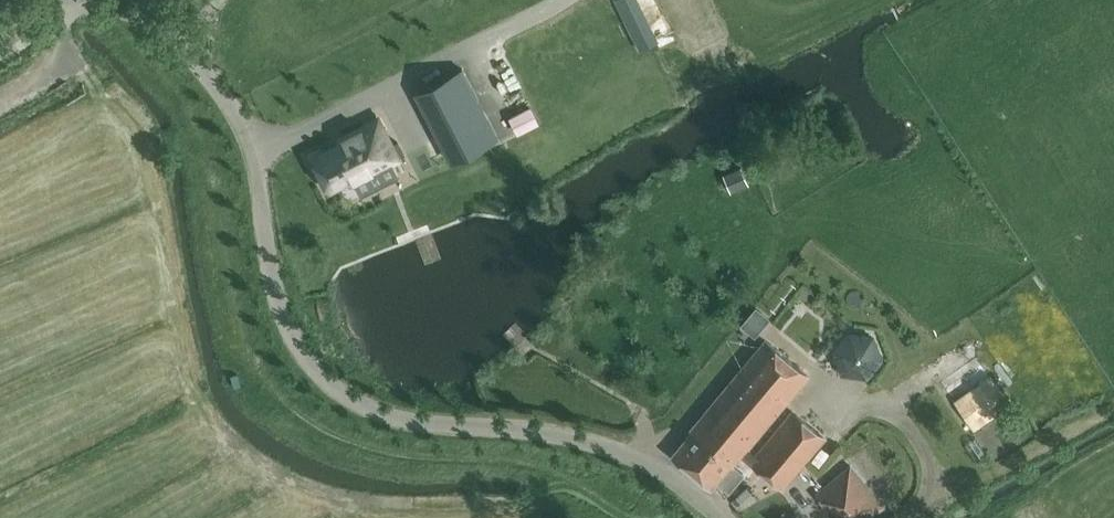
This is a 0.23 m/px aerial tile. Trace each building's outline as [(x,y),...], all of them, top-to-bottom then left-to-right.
[(422,88),(459,159),(498,139),(461,68),(422,88)] [(398,132),(414,126),(409,112),(392,118),(398,132)] [(398,159),(378,119),(338,139),(341,144),(313,158),(329,189),(347,180),(349,184),(354,182),(361,195),(397,177),(390,163),(398,159)] [(758,169),(763,178),(779,168),(774,160),(758,169)] [(225,168),(218,169),(220,177),(227,176),(225,168)] [(848,332),(832,353),(841,375),(866,379),(882,359),(873,336),(848,332)] [(720,394),(763,429),(807,375),(765,340),(720,394)] [(990,376),(988,377),(979,363),(943,387),(974,431),(1010,405),(990,376)] [(234,387),(241,385),(237,373),(231,375),(234,387)] [(763,429),(720,394),(690,429),(692,431),(672,454),(711,486),(731,464),(732,465),(742,454),(783,488),(804,463),(771,436),(755,456),(747,449),(763,429)] [(792,411),(771,436),(804,463),(825,438),(792,411)] [(884,506),(850,465),(816,494),(836,517),(869,517),(884,506)]
